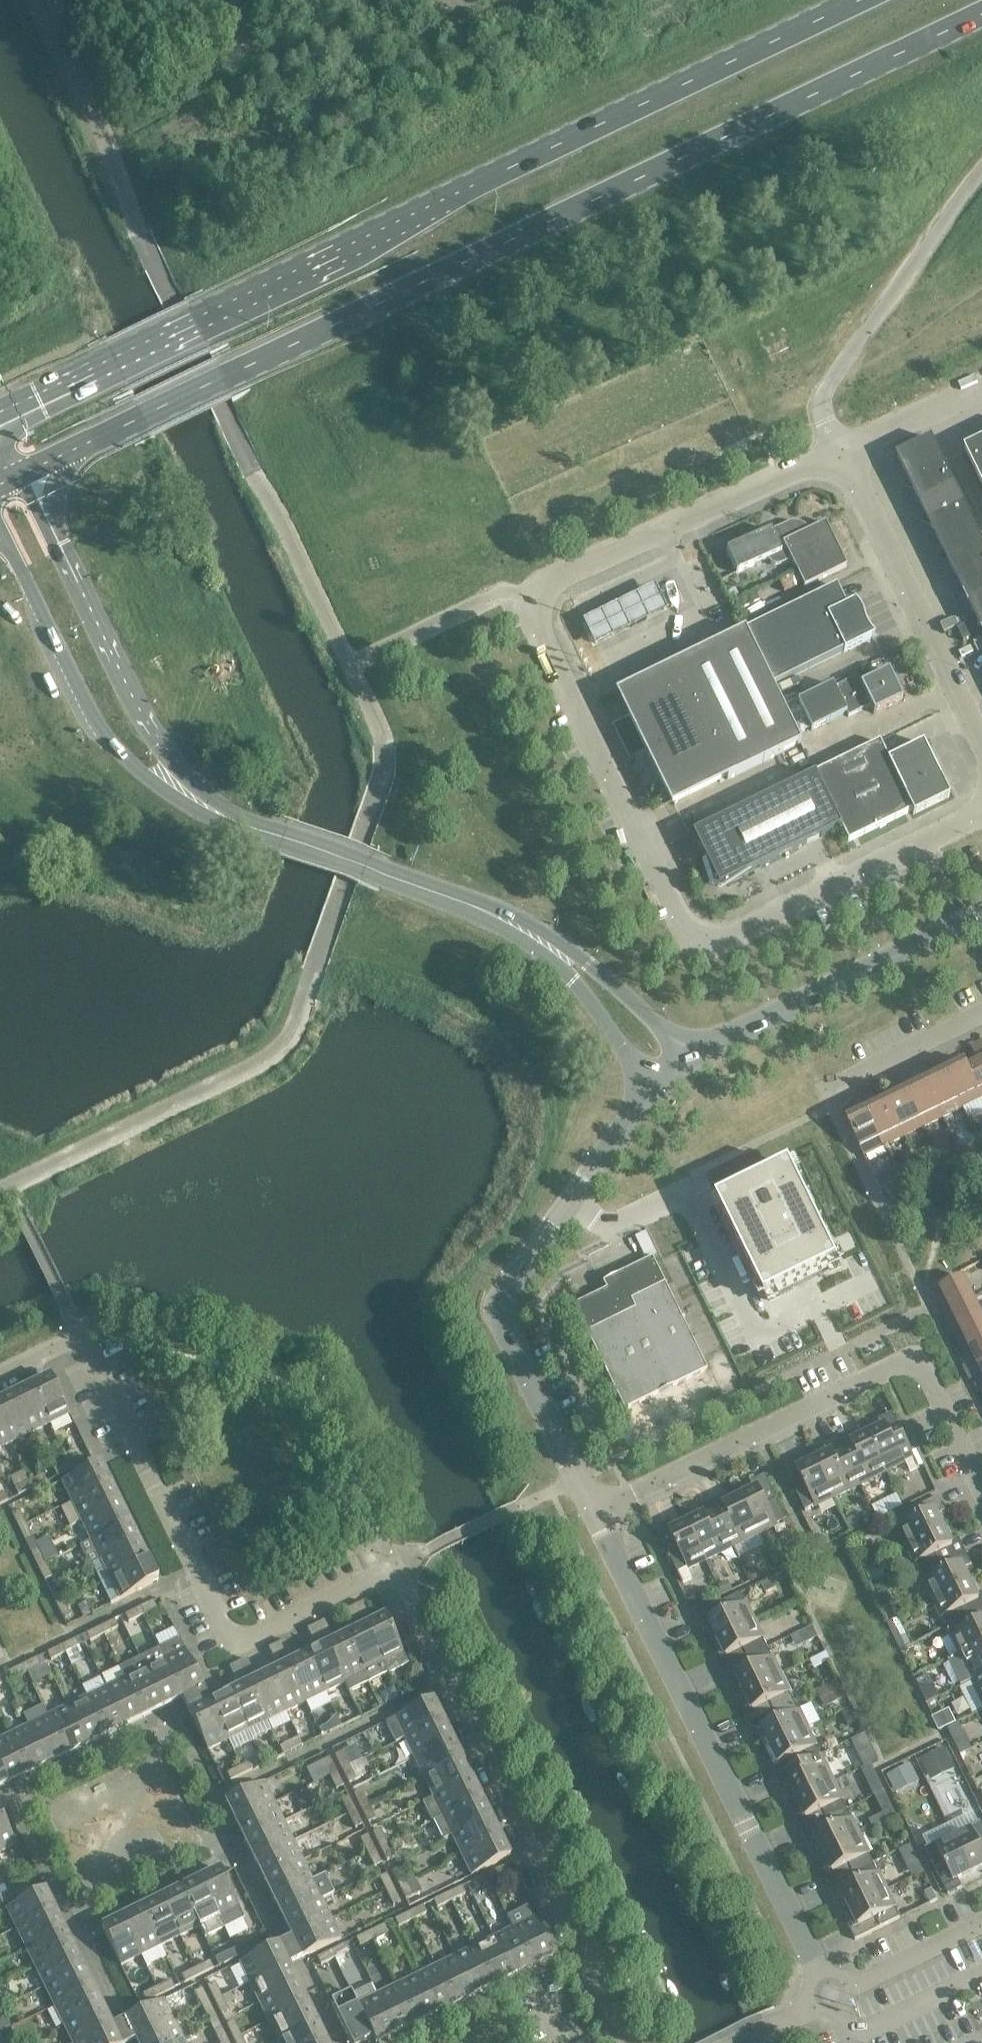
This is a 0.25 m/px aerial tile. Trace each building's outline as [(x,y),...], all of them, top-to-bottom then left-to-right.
[(897,456),(906,475),(942,458),(933,439),(897,456)] [(965,450),(981,485),(981,441),(965,450)] [(951,477),(942,458),(906,475),(915,494),(951,477)] [(961,496),(951,477),(915,494),(925,513),(961,496)] [(970,515),(961,496),(925,513),(934,532),(970,515)] [(979,534),(970,515),(934,532),(943,551),(979,534)] [(779,565),(790,560),(809,530),(805,527),(801,524),(796,523),(791,522),(771,531),(771,530),(726,550),(736,573),(767,559),(771,563),(775,565),(779,565)] [(825,523),(809,530),(790,560),(803,588),(846,567),(825,523)] [(979,534),(943,551),(953,570),(981,556),(981,539),(979,534)] [(953,570),(962,589),(981,579),(981,556),(953,570)] [(962,589),(971,608),(981,603),(981,579),(962,589)] [(836,586),(744,631),(771,686),(843,651),(844,652),(873,637),(873,638),(874,637),(871,632),(868,628),(866,624),(864,620),(863,615),(861,610),(858,606),(853,601),(852,602),(853,602),(845,606),(836,586)] [(647,620),(635,596),(619,604),(630,628),(647,620)] [(971,608),(980,627),(981,626),(981,603),(971,608)] [(799,744),(771,686),(744,631),(744,630),(615,694),(615,695),(655,676),(664,693),(628,711),(672,802),(725,776),(727,779),(799,744)] [(973,641),(978,652),(981,650),(981,640),(981,637),(973,641)] [(888,670),(860,684),(870,706),(874,713),(902,699),(888,670)] [(849,717),(870,706),(860,684),(857,677),(835,688),(833,684),(797,702),(811,731),(847,713),(849,717)] [(848,842),(911,811),(888,760),(879,742),(814,774),(848,842)] [(888,760),(911,811),(913,814),(949,797),(922,743),(888,760)] [(840,827),(814,774),(692,834),(704,860),(713,888),(714,889),(715,890),(716,891),(717,891),(718,891),(719,891),(720,891),(721,891),(751,871),(840,827)] [(979,1042),(970,1046),(975,1056),(981,1053),(981,1048),(979,1042)] [(951,1064),(946,1054),(938,1058),(943,1068),(951,1064)] [(943,1068),(938,1058),(929,1062),(934,1072),(943,1068)] [(967,1067),(981,1098),(981,1060),(967,1067)] [(945,1074),(962,1108),(981,1098),(967,1067),(966,1064),(945,1074)] [(913,1083),(907,1073),(899,1077),(904,1087),(913,1083)] [(962,1108),(945,1074),(926,1084),(943,1118),(962,1108)] [(904,1087),(899,1077),(890,1081),(895,1092),(904,1087)] [(943,1118),(926,1084),(907,1093),(923,1127),(943,1118)] [(874,1102),(869,1091),(860,1096),(865,1106),(874,1102)] [(923,1127),(907,1093),(887,1103),(904,1136),(923,1127)] [(865,1106),(860,1096),(851,1100),(857,1111),(865,1106)] [(904,1136),(887,1103),(868,1112),(885,1146),(904,1136)] [(885,1146),(868,1112),(847,1122),(864,1156),(885,1146)] [(791,1165),(718,1201),(766,1300),(839,1264),(791,1165)] [(875,1178),(879,1187),(887,1183),(883,1174),(875,1178)] [(645,1232),(635,1237),(641,1250),(652,1244),(645,1232)] [(624,1410),(706,1370),(664,1284),(652,1258),(617,1274),(618,1275),(604,1282),(607,1289),(572,1306),(586,1333),(624,1410)] [(933,1292),(943,1313),(973,1297),(963,1277),(933,1292)] [(973,1297),(943,1313),(952,1332),(981,1317),(981,1315),(973,1297)] [(952,1332),(962,1351),(981,1341),(981,1317),(952,1332)] [(962,1351),(971,1371),(981,1365),(981,1341),(962,1351)] [(971,1371),(981,1390),(981,1389),(981,1365),(971,1371)] [(69,1414),(50,1376),(30,1386),(49,1424),(69,1414)] [(49,1424),(30,1386),(10,1395),(29,1434),(49,1424)] [(10,1395),(0,1400),(0,1423),(10,1443),(29,1434),(10,1395)] [(882,1428),(869,1435),(887,1471),(905,1462),(910,1471),(919,1467),(892,1412),(878,1419),(882,1428)] [(0,1423),(0,1448),(10,1443),(0,1423)] [(851,1432),(838,1439),(859,1484),(887,1471),(869,1435),(855,1441),(851,1432)] [(859,1484),(838,1439),(824,1446),(828,1454),(815,1461),(833,1497),(859,1484)] [(82,1456),(67,1463),(71,1470),(85,1463),(82,1456)] [(805,1511),(833,1497),(815,1461),(802,1467),(797,1459),(783,1466),(805,1511)] [(71,1470),(67,1463),(54,1470),(57,1477),(71,1470)] [(100,1463),(94,1465),(61,1481),(71,1502),(110,1483),(100,1463)] [(43,1475),(29,1482),(32,1489),(46,1482),(43,1475)] [(754,1491),(741,1497),(759,1533),(787,1520),(765,1475),(750,1482),(754,1491)] [(32,1489),(29,1482),(15,1489),(18,1496),(32,1489)] [(119,1502),(110,1483),(71,1502),(81,1521),(119,1502)] [(724,1495),(710,1502),(732,1546),(759,1533),(741,1497),(728,1503),(724,1495)] [(945,1511),(938,1496),(893,1518),(907,1546),(943,1528),(937,1515),(945,1511)] [(129,1522),(119,1502),(81,1521),(90,1540),(129,1522)] [(732,1546),(710,1502),(696,1508),(701,1517),(687,1523),(705,1560),(732,1546)] [(880,1505),(873,1508),(878,1519),(889,1513),(886,1507),(880,1505)] [(19,1510),(12,1514),(18,1528),(26,1524),(19,1510)] [(854,1518),(845,1522),(850,1532),(859,1528),(854,1518)] [(687,1569),(705,1560),(687,1523),(674,1530),(670,1521),(656,1528),(682,1583),(692,1578),(687,1569)] [(138,1541),(129,1522),(90,1540),(80,1546),(89,1565),(91,1564),(138,1541)] [(32,1538),(26,1524),(18,1528),(25,1542),(32,1538)] [(949,1541),(943,1528),(907,1546),(920,1573),(965,1551),(958,1537),(949,1541)] [(827,1536),(816,1541),(819,1548),(830,1542),(827,1536)] [(148,1560),(138,1541),(91,1564),(101,1584),(148,1560)] [(38,1549),(31,1553),(37,1567),(45,1563),(38,1549)] [(971,1564),(965,1551),(920,1573),(933,1600),(969,1582),(963,1569),(971,1564)] [(158,1581),(148,1560),(101,1584),(111,1604),(158,1581)] [(51,1577),(45,1563),(37,1567),(44,1581),(51,1577)] [(757,1570),(748,1574),(752,1582),(761,1577),(757,1570)] [(760,1583),(765,1593),(777,1587),(772,1577),(760,1583)] [(727,1582),(718,1587),(722,1595),(732,1590),(727,1582)] [(969,1582),(933,1600),(946,1627),(981,1609),(981,1592),(976,1595),(969,1582)] [(57,1588),(50,1591),(56,1605),(64,1602),(57,1588)] [(754,1621),(740,1593),(696,1615),(703,1630),(711,1625),(718,1639),(754,1621)] [(698,1596),(689,1600),(693,1609),(702,1605),(698,1596)] [(89,1601),(78,1606),(84,1617),(94,1612),(89,1601)] [(156,1608),(153,1601),(139,1608),(142,1615),(156,1608)] [(71,1616),(64,1602),(56,1605),(63,1619),(71,1616)] [(369,1615),(363,1602),(354,1606),(361,1619),(369,1615)] [(361,1619),(354,1606),(346,1610),(352,1623),(361,1619)] [(142,1615),(139,1608),(125,1615),(128,1622),(142,1615)] [(946,1627),(959,1654),(981,1642),(981,1609),(946,1627)] [(384,1615),(364,1626),(383,1664),(403,1654),(387,1621),(384,1615)] [(118,1628),(114,1620),(100,1627),(104,1634),(118,1628)] [(330,1634),(324,1621),(315,1625),(322,1638),(330,1634)] [(767,1648),(754,1621),(718,1639),(724,1652),(716,1656),(722,1670),(767,1648)] [(322,1638),(315,1625),(307,1629),(313,1642),(322,1638)] [(387,1673),(383,1664),(364,1626),(345,1635),(368,1683),(387,1673)] [(104,1634),(100,1627),(86,1634),(90,1641),(104,1634)] [(812,1627),(797,1634),(802,1645),(817,1638),(812,1627)] [(368,1683),(345,1635),(325,1645),(344,1683),(348,1692),(368,1683)] [(905,1636),(896,1640),(900,1649),(910,1645),(905,1636)] [(210,1701),(179,1638),(159,1648),(183,1698),(182,1698),(191,1718),(207,1750),(228,1740),(209,1702),(210,1701)] [(79,1647),(75,1639),(61,1646),(65,1653),(79,1647)] [(291,1653),(285,1640),(277,1644),(283,1657),(291,1653)] [(959,1654),(973,1681),(981,1676),(981,1642),(959,1654)] [(283,1657),(277,1644),(268,1648),(275,1661),(283,1657)] [(344,1683),(325,1645),(306,1654),(325,1693),(344,1683)] [(65,1653),(61,1646),(47,1653),(51,1660),(65,1653)] [(183,1698),(159,1648),(139,1658),(163,1707),(182,1698),(183,1698)] [(780,1675),(767,1648),(722,1670),(729,1683),(738,1679),(744,1692),(780,1675)] [(826,1653),(815,1658),(819,1667),(830,1662),(826,1653)] [(325,1693),(306,1654),(286,1664),(305,1702),(325,1693)] [(40,1666),(37,1658),(23,1665),(26,1673),(40,1666)] [(163,1707),(139,1658),(120,1667),(125,1678),(144,1717),(163,1707)] [(253,1672),(246,1659),(238,1663),(244,1676),(253,1672)] [(244,1676),(238,1663),(229,1667),(236,1680),(244,1676)] [(305,1702),(286,1664),(267,1673),(286,1712),(305,1702)] [(26,1673),(23,1665),(9,1672),(12,1679),(26,1673)] [(286,1712),(267,1673),(248,1683),(266,1721),(286,1712)] [(794,1702),(780,1675),(744,1692),(751,1706),(742,1710),(749,1724),(794,1702)] [(973,1681),(981,1700),(981,1676),(973,1681)] [(144,1717),(125,1678),(106,1688),(125,1726),(144,1717)] [(838,1681),(816,1692),(824,1708),(846,1697),(838,1681)] [(266,1721),(248,1683),(228,1692),(247,1731),(266,1721)] [(125,1726),(106,1688),(86,1697),(105,1736),(125,1726)] [(247,1731),(228,1692),(210,1701),(209,1702),(228,1740),(247,1731)] [(105,1736),(86,1697),(67,1707),(86,1745),(105,1736)] [(433,1699),(427,1702),(387,1722),(397,1742),(404,1739),(443,1720),(433,1699)] [(807,1729),(794,1702),(749,1724),(755,1737),(764,1733),(771,1746),(807,1729)] [(23,1715),(28,1726),(47,1764),(66,1755),(48,1716),(42,1705),(23,1715)] [(86,1745),(67,1707),(48,1716),(66,1755),(86,1745)] [(852,1710),(842,1715),(848,1727),(858,1722),(852,1710)] [(942,1714),(933,1719),(939,1730),(948,1726),(942,1714)] [(452,1739),(443,1720),(404,1739),(414,1758),(452,1739)] [(47,1764),(28,1726),(9,1735),(28,1774),(47,1764)] [(820,1755),(807,1729),(771,1746),(777,1759),(768,1764),(775,1777),(820,1755)] [(865,1766),(878,1760),(865,1733),(852,1740),(865,1766)] [(9,1735),(0,1740),(0,1767),(8,1783),(28,1774),(9,1735)] [(462,1759),(452,1739),(414,1758),(423,1777),(462,1759)] [(960,1740),(956,1742),(961,1753),(970,1749),(967,1742),(960,1740)] [(943,1750),(922,1760),(928,1774),(949,1763),(943,1750)] [(342,1752),(335,1755),(342,1769),(349,1766),(342,1752)] [(833,1782),(820,1755),(775,1777),(782,1791),(790,1787),(797,1800),(833,1782)] [(336,1772),(329,1758),(322,1761),(329,1775),(336,1772)] [(471,1778),(462,1759),(423,1777),(433,1797),(471,1778)] [(255,1760),(241,1767),(244,1774),(258,1767),(255,1760)] [(909,1762),(885,1775),(891,1785),(915,1773),(909,1762)] [(871,1765),(860,1771),(872,1796),(884,1790),(871,1765)] [(356,1780),(349,1766),(342,1769),(348,1783),(356,1780)] [(0,1767),(0,1787),(8,1783),(0,1767)] [(244,1774),(241,1767),(227,1774),(230,1781),(244,1774)] [(343,1786),(336,1772),(329,1775),(336,1789),(343,1786)] [(481,1797),(471,1778),(433,1797),(422,1802),(432,1821),(433,1821),(481,1797)] [(273,1803),(263,1782),(225,1801),(235,1822),(273,1803)] [(846,1809),(833,1782),(797,1800),(803,1813),(795,1818),(802,1831),(846,1809)] [(361,1791),(354,1794),(361,1808),(368,1805),(361,1791)] [(355,1811),(348,1797),(341,1800),(348,1814),(355,1811)] [(490,1817),(481,1797),(433,1821),(443,1840),(452,1836),(490,1817)] [(283,1822),(273,1803),(235,1822),(245,1841),(283,1822)] [(375,1818),(368,1805),(361,1808),(367,1822),(375,1818)] [(860,1836),(846,1809),(802,1831),(808,1845),(817,1841),(823,1854),(860,1836)] [(362,1825),(355,1811),(348,1814),(355,1828),(362,1825)] [(14,1845),(0,1815),(0,1852),(14,1845)] [(500,1836),(490,1817),(452,1836),(461,1855),(500,1836)] [(293,1842),(283,1822),(245,1841),(254,1860),(293,1842)] [(953,1836),(971,1872),(981,1866),(981,1825),(981,1822),(953,1836)] [(380,1829),(373,1833),(380,1847),(387,1843),(380,1829)] [(374,1850),(367,1835),(360,1839),(367,1853),(374,1850)] [(510,1857),(500,1836),(461,1855),(471,1875),(510,1857)] [(873,1863),(860,1836),(823,1854),(830,1867),(821,1871),(828,1885),(873,1863)] [(971,1872),(953,1836),(925,1849),(947,1894),(962,1887),(958,1878),(971,1872)] [(302,1861),(293,1842),(254,1860),(264,1880),(302,1861)] [(394,1857),(387,1843),(380,1847),(386,1861),(394,1857)] [(910,1846),(900,1851),(905,1861),(915,1856),(910,1846)] [(381,1864),(374,1850),(367,1853),(374,1867),(381,1864)] [(312,1880),(302,1861),(264,1880),(273,1899),(312,1880)] [(886,1890),(873,1863),(828,1885),(835,1899),(843,1895),(850,1908),(886,1890)] [(399,1868),(392,1872),(399,1886),(406,1882),(399,1868)] [(504,1875),(500,1868),(486,1875),(490,1882),(504,1875)] [(220,1869),(199,1879),(223,1928),(244,1918),(220,1869)] [(393,1888),(386,1874),(379,1878),(386,1892),(393,1888)] [(490,1882),(486,1875),(472,1882),(476,1889),(490,1882)] [(414,1878),(406,1882),(413,1896),(421,1892),(414,1878)] [(223,1928),(199,1879),(180,1888),(199,1927),(204,1937),(223,1928)] [(321,1900),(312,1880),(273,1899),(283,1919),(321,1900)] [(413,1896),(406,1882),(399,1886),(406,1900),(413,1896)] [(26,1883),(12,1890),(16,1897),(30,1890),(26,1883)] [(465,1894),(462,1887),(448,1894),(451,1901),(465,1894)] [(199,1927),(180,1888),(161,1898),(179,1936),(199,1927)] [(400,1902),(393,1888),(386,1892),(393,1906),(400,1902)] [(931,1889),(923,1893),(929,1904),(936,1900),(931,1889)] [(12,1890),(0,1896),(0,1900),(2,1904),(16,1897),(12,1890)] [(45,1890),(39,1892),(6,1908),(16,1929),(55,1910),(45,1890)] [(900,1918),(886,1890),(850,1908),(856,1921),(848,1925),(855,1940),(900,1918)] [(451,1901),(448,1894),(434,1901),(437,1908),(451,1901)] [(179,1936),(161,1898),(141,1907),(160,1946),(179,1936)] [(331,1919),(321,1900),(283,1919),(292,1937),(292,1938),(331,1919)] [(426,1913),(423,1906),(409,1913),(412,1920),(426,1913)] [(160,1946),(141,1907),(122,1917),(141,1955),(160,1946)] [(64,1930),(55,1910),(16,1929),(26,1948),(64,1930)] [(412,1920),(409,1913),(395,1920),(398,1927),(412,1920)] [(141,1955),(122,1917),(101,1927),(120,1965),(141,1955)] [(549,1951),(533,1918),(513,1928),(531,1967),(552,1957),(549,1951)] [(341,1940),(331,1919),(292,1938),(292,1937),(280,1942),(239,1962),(249,1983),(288,1964),(289,1965),(292,1963),(341,1940)] [(387,1932),(384,1925),(370,1932),(373,1939),(387,1932)] [(531,1967),(513,1928),(493,1938),(512,1976),(531,1967)] [(74,1949),(64,1930),(26,1948),(35,1968),(74,1949)] [(373,1939),(370,1932),(356,1939),(359,1946),(373,1939)] [(512,1976),(493,1938),(474,1947),(493,1986),(512,1976)] [(248,1943),(234,1950),(238,1957),(252,1950),(248,1943)] [(349,1951),(345,1944),(331,1951),(335,1958),(349,1951)] [(493,1986),(474,1947),(454,1957),(473,1995),(493,1986)] [(83,1968),(74,1949),(35,1968),(45,1987),(83,1968)] [(238,1957),(234,1950),(220,1956),(224,1964),(238,1957)] [(335,1958),(331,1951),(317,1958),(321,1965),(335,1958)] [(473,1995),(454,1957),(435,1966),(454,2005),(473,1995)] [(209,1962),(195,1969),(199,1976),(213,1969),(209,1962)] [(297,1983),(289,1965),(288,1964),(249,1983),(259,2002),(297,1983)] [(454,2005),(435,1966),(416,1976),(434,2014),(454,2005)] [(93,1988),(83,1968),(45,1987),(54,2006),(93,1988)] [(199,1976),(195,1969),(181,1975),(185,1983),(199,1976)] [(434,2014),(416,1976),(396,1985),(415,2024),(434,2014)] [(170,1981),(156,1988),(160,1995),(174,1988),(170,1981)] [(214,1983),(207,1986),(214,2000),(221,1997),(214,1983)] [(307,2003),(297,1983),(259,2002),(268,2022),(307,2003)] [(415,2024),(396,1985),(377,1995),(396,2033),(415,2024)] [(102,2007),(93,1988),(54,2006),(64,2026),(102,2007)] [(160,1995),(156,1988),(143,1994),(146,2002),(160,1995)] [(209,2003),(202,1989),(195,1992),(201,2006),(209,2003)] [(331,2002),(351,2042),(362,2042),(372,2038),(356,2005),(357,2004),(351,1992),(331,2002)] [(357,2004),(356,2005),(372,2038),(375,2042),(376,2042),(396,2033),(377,1995),(357,2004)] [(228,2011),(221,1997),(214,2000),(221,2014),(228,2011)] [(163,2000),(115,2024),(111,2025),(112,2026),(78,2042),(130,2042),(136,2040),(135,2039),(173,2020),(163,2000)] [(216,2017),(209,2003),(201,2006),(208,2020),(216,2017)] [(317,2022),(307,2003),(268,2022),(278,2041),(317,2022)] [(111,2025),(102,2007),(64,2026),(72,2042),(78,2042),(112,2026),(111,2025)] [(173,2020),(135,2039),(136,2040),(137,2042),(176,2042),(183,2040),(173,2020)] [(233,2021),(226,2025),(233,2039),(240,2035),(233,2021)] [(317,2022),(278,2041),(279,2042),(323,2042),(326,2042),(317,2022)] [(221,2028),(214,2031),(219,2042),(225,2042),(228,2042),(221,2028)] [(0,2033),(0,2034),(4,2042),(7,2042),(15,2039),(10,2029),(0,2033)]
